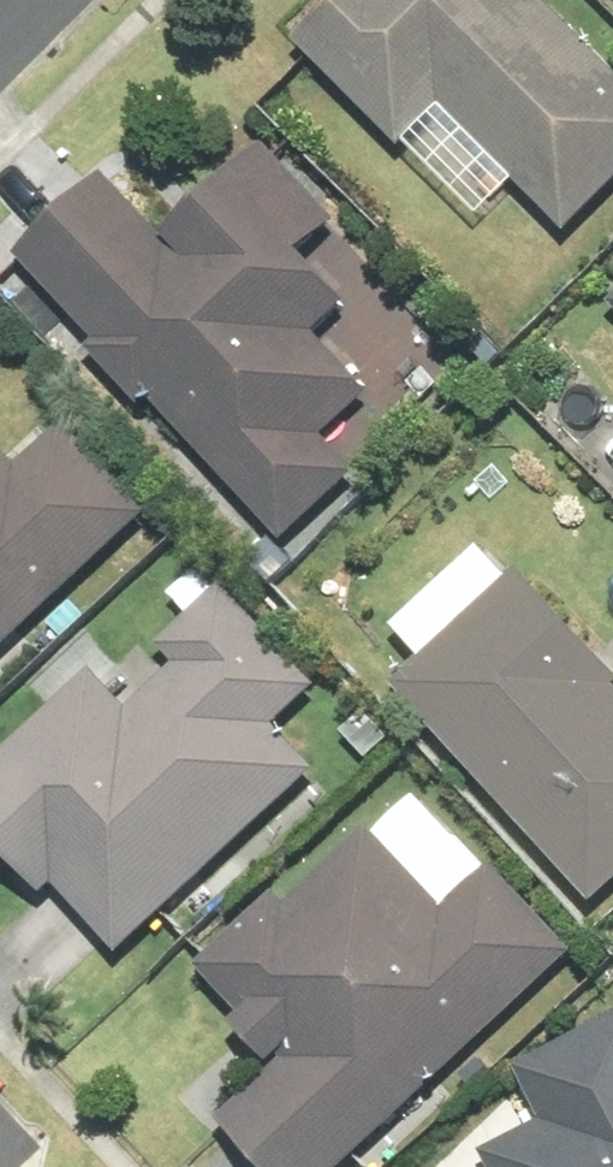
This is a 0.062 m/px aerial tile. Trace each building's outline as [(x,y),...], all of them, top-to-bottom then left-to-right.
[(290,41),(396,147),(437,106),(562,232),(612,182),(612,75),(539,0),(331,0),(290,41)] [(100,175),(11,256),(89,342),(81,349),(136,409),(144,401),(277,545),(353,474),(320,438),(366,395),(310,335),(342,306),(295,255),(331,222),(259,144),(157,237),(100,175)] [(145,516),(61,425),(13,469),(0,455),(0,648),(145,516)] [(388,685),(586,903),(612,879),(612,690),(612,689),(612,688),(612,684),(512,573),(503,580),(474,549),(388,627),(417,659),(388,685)] [(0,751),(0,854),(39,896),(49,887),(113,955),(313,772),(271,727),(314,688),(219,584),(154,644),(173,664),(123,709),(88,671),(0,751)] [(192,966),(236,1014),(225,1024),(264,1065),(274,1055),(279,1060),(213,1120),(256,1166),(338,1166),(569,954),(487,866),(482,870),(413,796),(371,835),(364,827),(280,904),(271,893),(192,966)] [(508,1068),(536,1122),(477,1152),(485,1166),(612,1166),(612,1015),(508,1068)]
